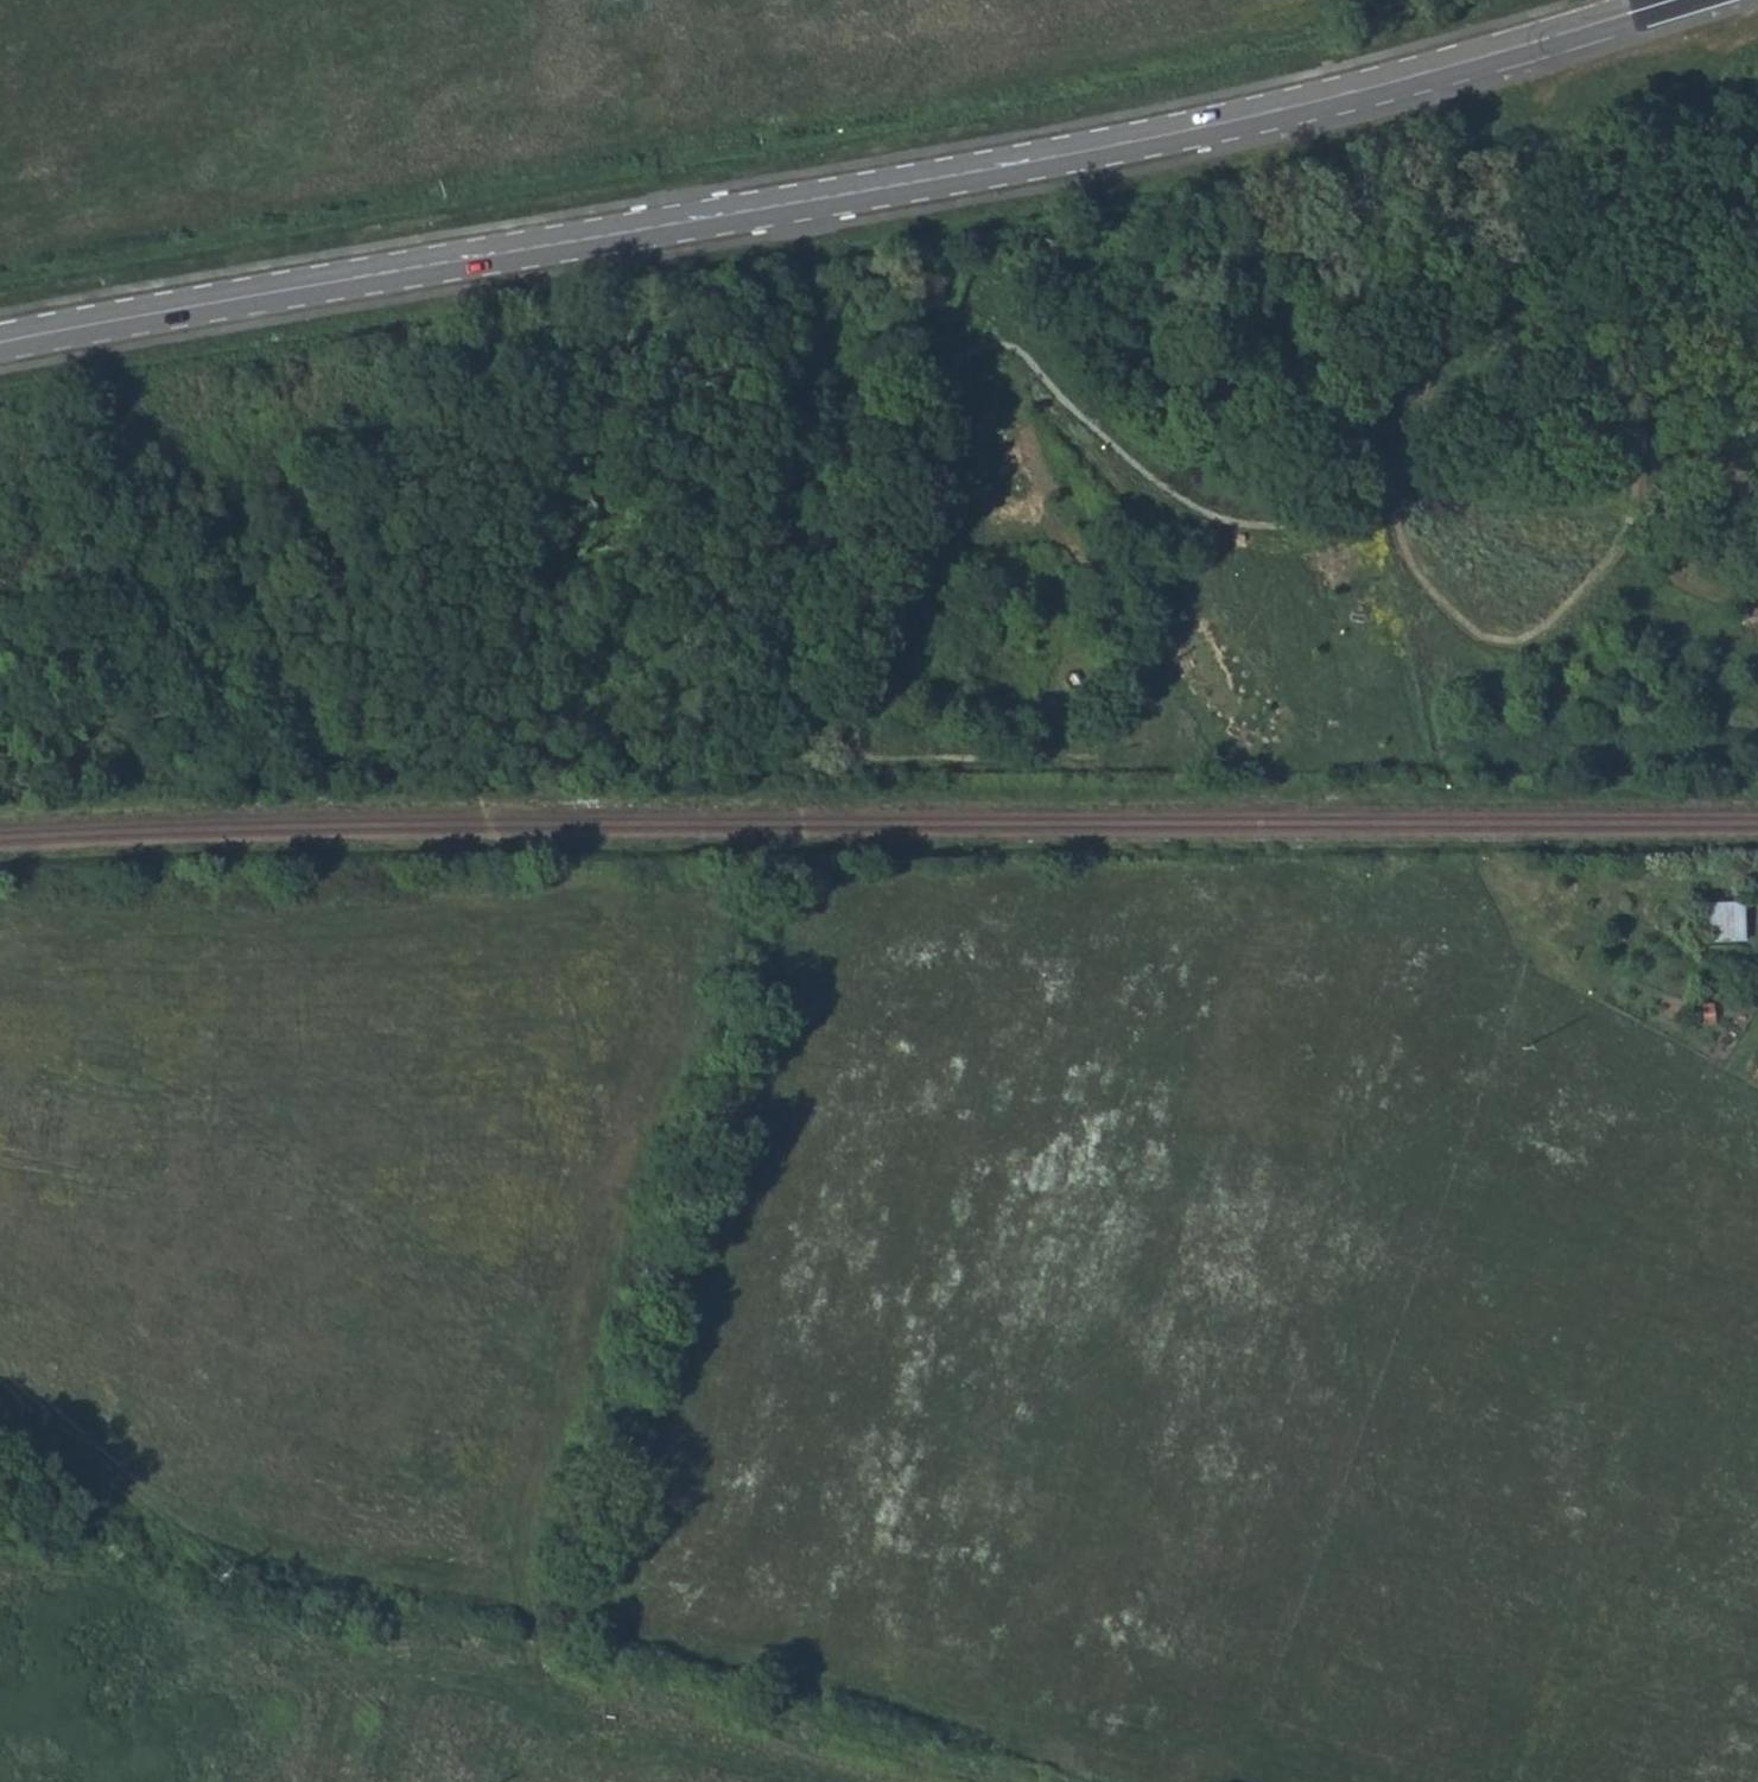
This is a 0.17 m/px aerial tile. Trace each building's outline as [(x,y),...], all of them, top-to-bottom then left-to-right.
[(1746,938),(1747,899),(1703,898),(1703,938),(1746,938)]
